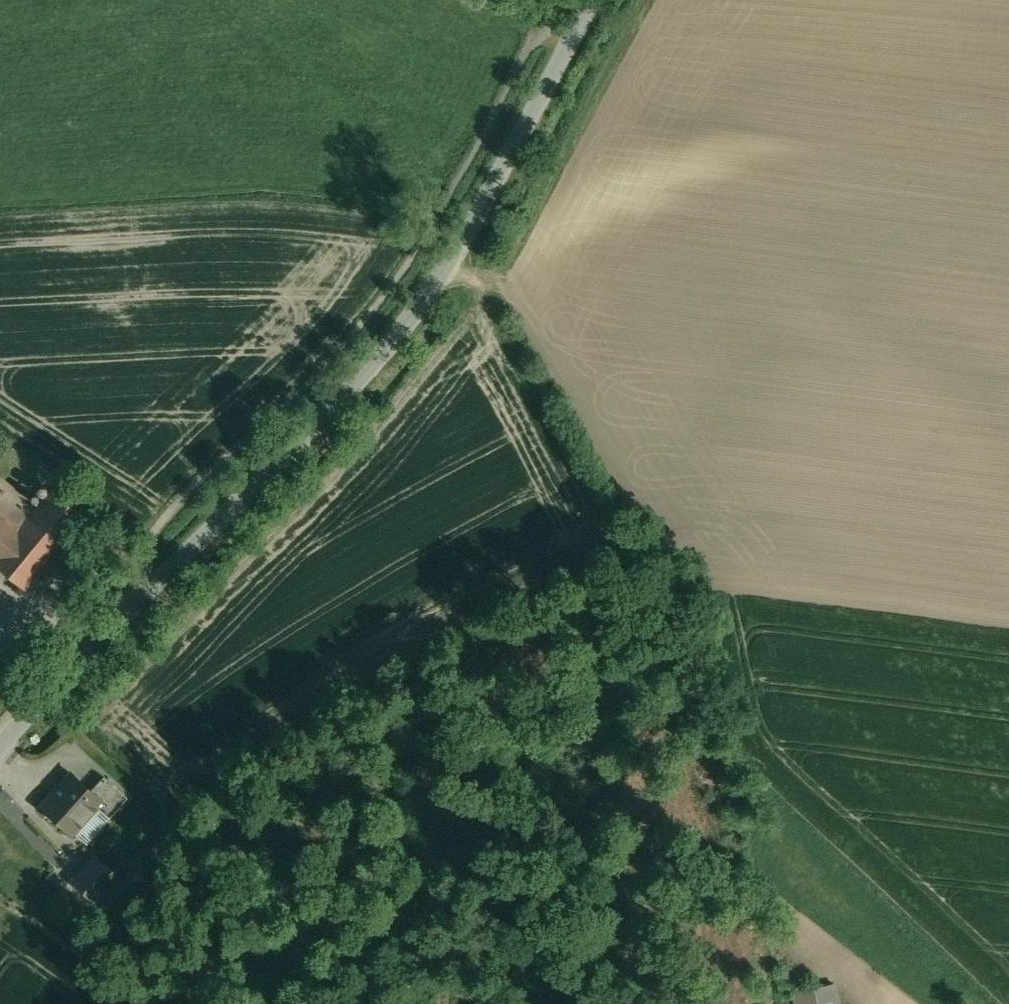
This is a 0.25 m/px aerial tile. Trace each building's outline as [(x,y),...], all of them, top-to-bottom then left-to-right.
[(0,478),(0,551),(36,508),(0,478)] [(26,587),(84,517),(51,490),(0,551),(0,566),(26,587)] [(72,772),(42,805),(72,832),(97,805),(102,799),(91,789),(72,772)] [(127,797),(104,775),(91,789),(102,799),(97,805),(110,817),(127,797)] [(118,875),(94,855),(72,881),(95,900),(96,899),(118,875)] [(118,875),(96,899),(105,907),(127,883),(118,875)] [(797,992),(800,1003),(839,1003),(834,983),(797,992)]
